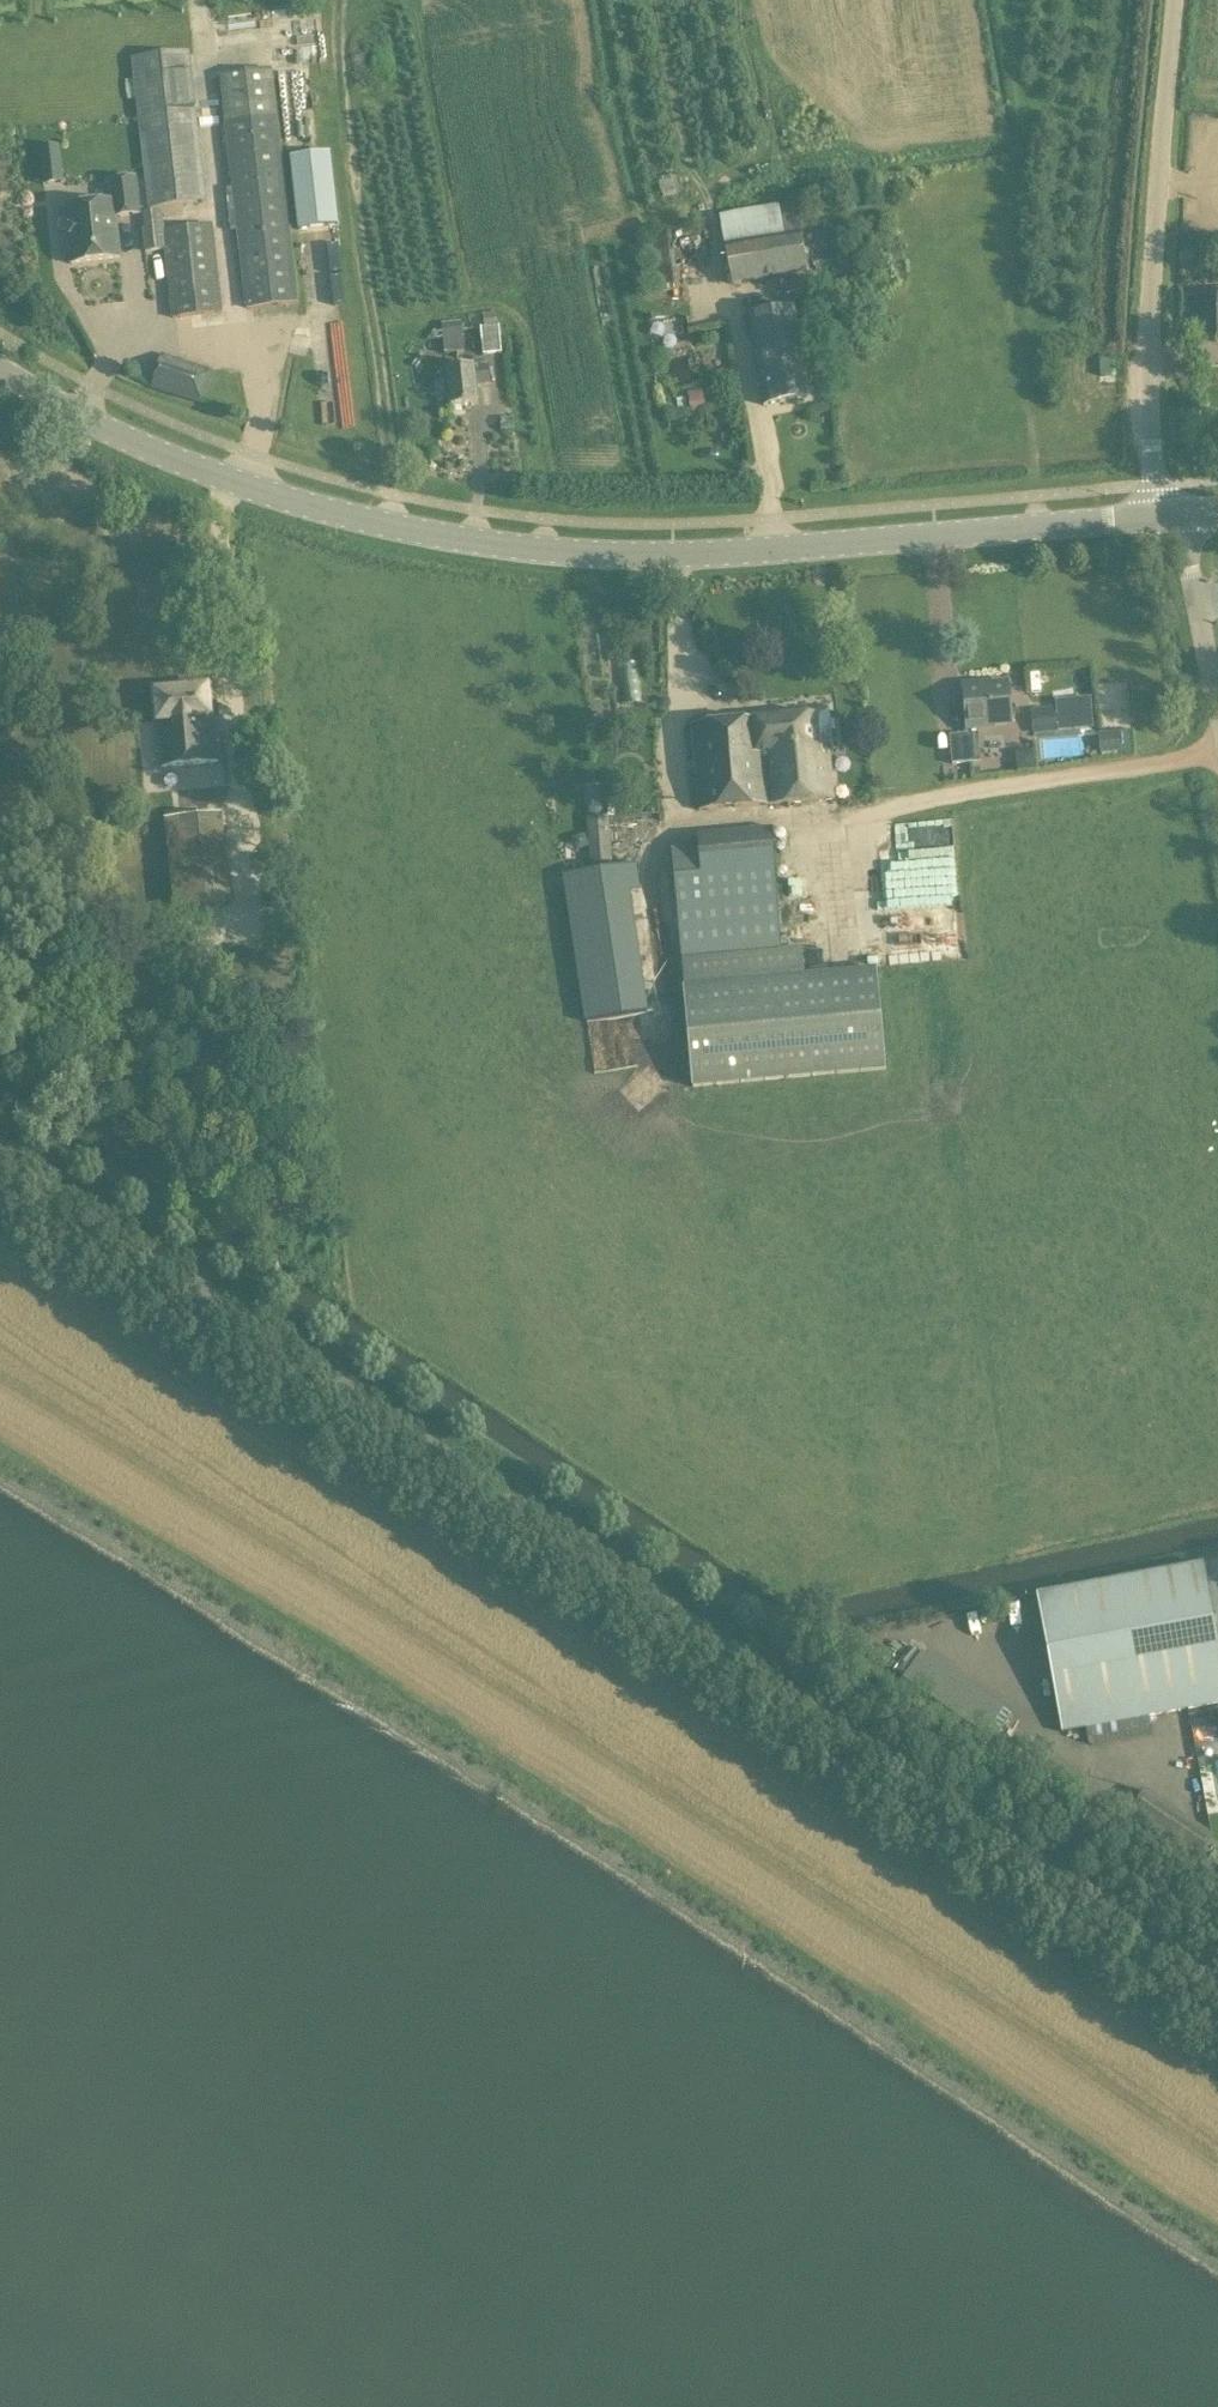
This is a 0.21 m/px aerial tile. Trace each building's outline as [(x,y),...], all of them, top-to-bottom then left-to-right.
[(206,202),(189,53),(130,60),(148,209),(206,202)] [(271,68),(218,74),(231,188),(225,189),(230,231),(236,231),(244,310),(298,303),(271,68)] [(62,148),(42,146),(40,170),(60,170),(62,148)] [(299,230),(338,225),(330,152),(291,158),(299,230)] [(683,195),(678,174),(661,177),(661,181),(658,182),(662,199),(683,195)] [(120,261),(115,220),(141,217),(137,177),(108,180),(110,201),(62,207),(69,266),(120,261)] [(777,208),(777,206),(718,217),(733,287),(809,272),(801,238),(796,205),(777,208)] [(163,230),(163,225),(161,225),(160,211),(142,213),(143,229),(141,229),(144,253),(163,250),(170,319),(222,313),(212,224),(163,230)] [(810,399),(793,307),(747,316),(764,408),(810,399)] [(797,322),(799,336),(815,333),(812,319),(797,322)] [(460,320),(440,323),(444,355),(464,353),(461,329),(460,329),(460,320)] [(483,327),(480,328),(482,355),(500,353),(497,320),(482,321),(483,327)] [(161,353),(150,389),(201,405),(212,369),(161,353)] [(485,366),(484,361),(471,362),(471,366),(446,369),(450,408),(477,405),(475,388),(491,386),(488,366),(485,366)] [(690,414),(704,411),(701,391),(687,393),(690,414)] [(640,660),(618,663),(623,704),(645,702),(640,660)] [(992,727),(992,724),(1010,722),(1007,685),(981,687),(981,684),(962,685),(966,729),(992,727)] [(158,725),(161,725),(165,767),(213,762),(209,720),(207,688),(155,693),(158,725)] [(1055,707),(1057,731),(1093,728),(1090,699),(1055,702),(1055,707)] [(1055,707),(1030,709),(1032,732),(1057,731),(1055,707)] [(691,726),(698,810),(834,799),(830,753),(833,753),(829,715),(691,726)] [(1093,729),(1092,752),(1129,753),(1130,730),(1093,729)] [(971,733),(949,736),(951,765),(973,763),(971,733)] [(230,903),(222,814),(164,820),(172,910),(230,903)] [(586,816),(587,868),(610,867),(609,815),(586,816)] [(900,875),(902,896),(938,893),(936,873),(956,871),(951,821),(879,828),(884,877),(900,875)] [(883,1073),(875,970),(803,976),(801,950),(781,952),(774,826),(697,833),(698,848),(670,851),(673,878),(681,967),(682,966),(684,986),(682,986),(691,1089),(883,1073)] [(585,1024),(659,1011),(636,864),(563,875),(585,1024)] [(1088,1746),(1153,1734),(1149,1717),(1217,1704),(1217,1645),(1217,1638),(1217,1610),(1212,1611),(1203,1564),(1036,1594),(1061,1733),(1085,1729),(1088,1746)]
